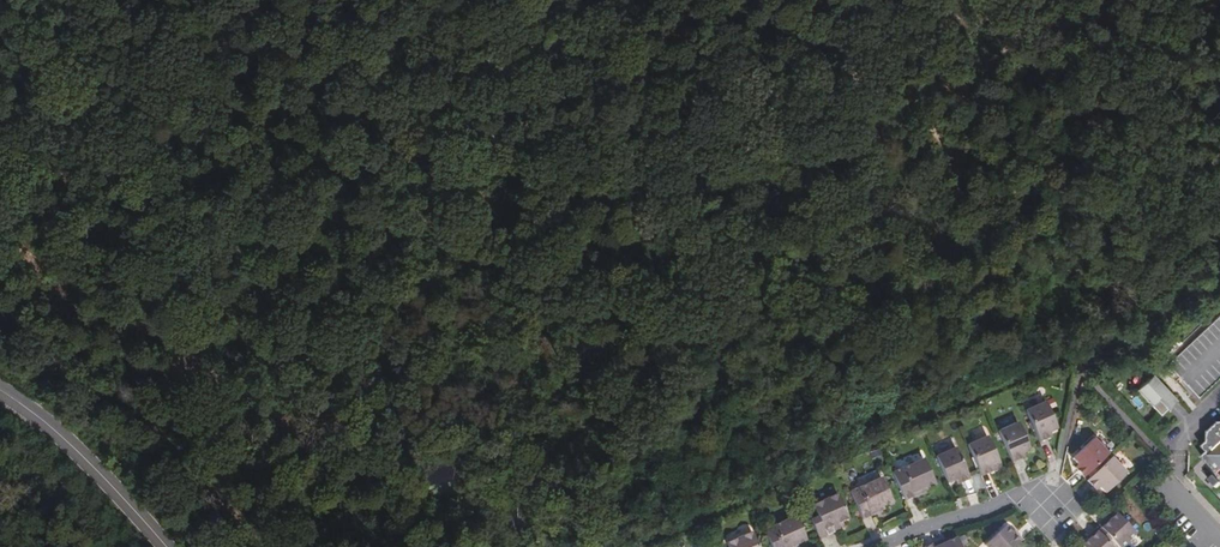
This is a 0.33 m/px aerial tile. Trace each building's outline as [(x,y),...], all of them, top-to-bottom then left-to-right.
[(1168,367),(1200,399),(1219,380),(1219,318),(1168,367)] [(1140,371),(1134,381),(1143,386),(1149,376),(1140,371)] [(1178,401),(1154,376),(1138,392),(1162,417),(1168,411),(1166,408),(1169,406),(1172,408),(1178,401)] [(1046,402),(1026,411),(1040,443),(1048,440),(1047,434),(1050,433),(1058,429),(1046,402)] [(999,430),(1016,422),(1012,414),(995,423),(999,430)] [(998,432),(1012,463),(1020,459),(1018,455),(1022,453),(1030,450),(1018,423),(998,432)] [(1219,424),(1209,433),(1209,442),(1203,448),(1209,454),(1204,459),(1219,475),(1219,474),(1219,424)] [(967,445),(982,476),(990,472),(988,467),(992,466),(999,463),(988,436),(967,445)] [(1079,471),(1086,478),(1089,475),(1100,464),(1110,455),(1095,438),(1074,459),(1079,465),(1082,468),(1079,471)] [(957,446),(936,454),(948,483),(959,478),(961,482),(970,478),(957,446)] [(1113,457),(1103,466),(1091,477),(1088,481),(1094,487),(1097,484),(1100,487),(1106,494),(1128,473),(1113,457)] [(893,475),(905,503),(920,497),(919,493),(927,489),(935,486),(925,461),(893,475)] [(878,471),(865,476),(867,483),(880,479),(878,471)] [(850,493),(863,521),(877,515),(876,510),(885,507),(893,503),(883,479),(850,493)] [(811,521),(820,540),(841,531),(838,525),(850,520),(838,495),(813,506),(818,517),(811,521)] [(1118,546),(1122,546),(1136,534),(1116,513),(1109,520),(1112,524),(1110,527),(1104,520),(1098,526),(1118,546)] [(772,546),(794,546),(807,541),(796,517),(765,531),(772,546)] [(1022,540),(1017,534),(1011,539),(1008,536),(1012,532),(1005,525),(984,545),(986,546),(1015,546),(1022,540)] [(1094,530),(1089,535),(1094,541),(1092,543),(1087,538),(1079,546),(1080,546),(1111,546),(1094,530)] [(753,533),(727,544),(728,546),(759,546),(753,533)] [(956,539),(939,546),(938,542),(925,546),(960,546),(956,539)]
